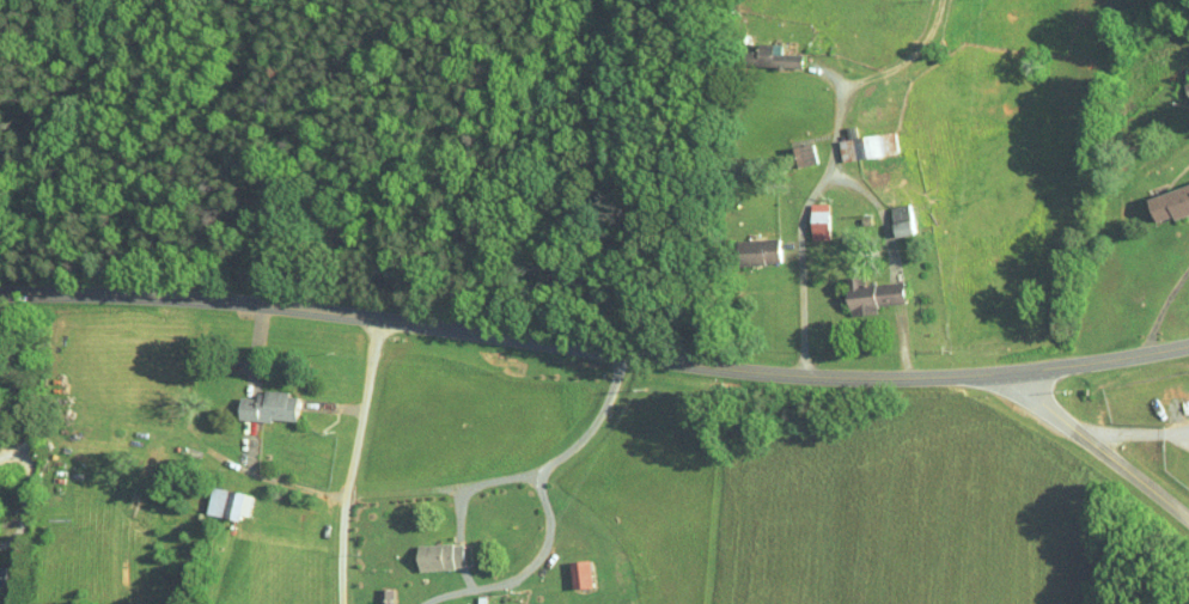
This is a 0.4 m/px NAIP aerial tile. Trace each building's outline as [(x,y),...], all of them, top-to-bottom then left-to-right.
[(786,58),(786,46),(767,46),(767,36),(743,35),(743,43),(732,43),(732,58),(786,58)] [(836,150),(882,146),(880,125),(834,130),(836,150)] [(774,139),(778,159),(800,155),(797,135),(774,139)] [(1129,188),(1136,214),(1155,208),(1188,198),(1188,170),(1129,188)] [(813,196),(794,195),(793,232),(812,232),(813,196)] [(719,232),(720,257),(766,255),(764,230),(719,232)] [(888,294),(885,272),(827,280),(831,310),(860,305),(859,298),(888,294)] [(220,410),(278,414),(280,385),(241,382),(240,390),(222,388),(220,410)] [(231,513),(236,487),(195,478),(190,504),(231,513)] [(446,560),(445,535),(398,537),(399,562),(446,560)] [(574,577),(571,551),(553,553),(555,579),(574,577)]
